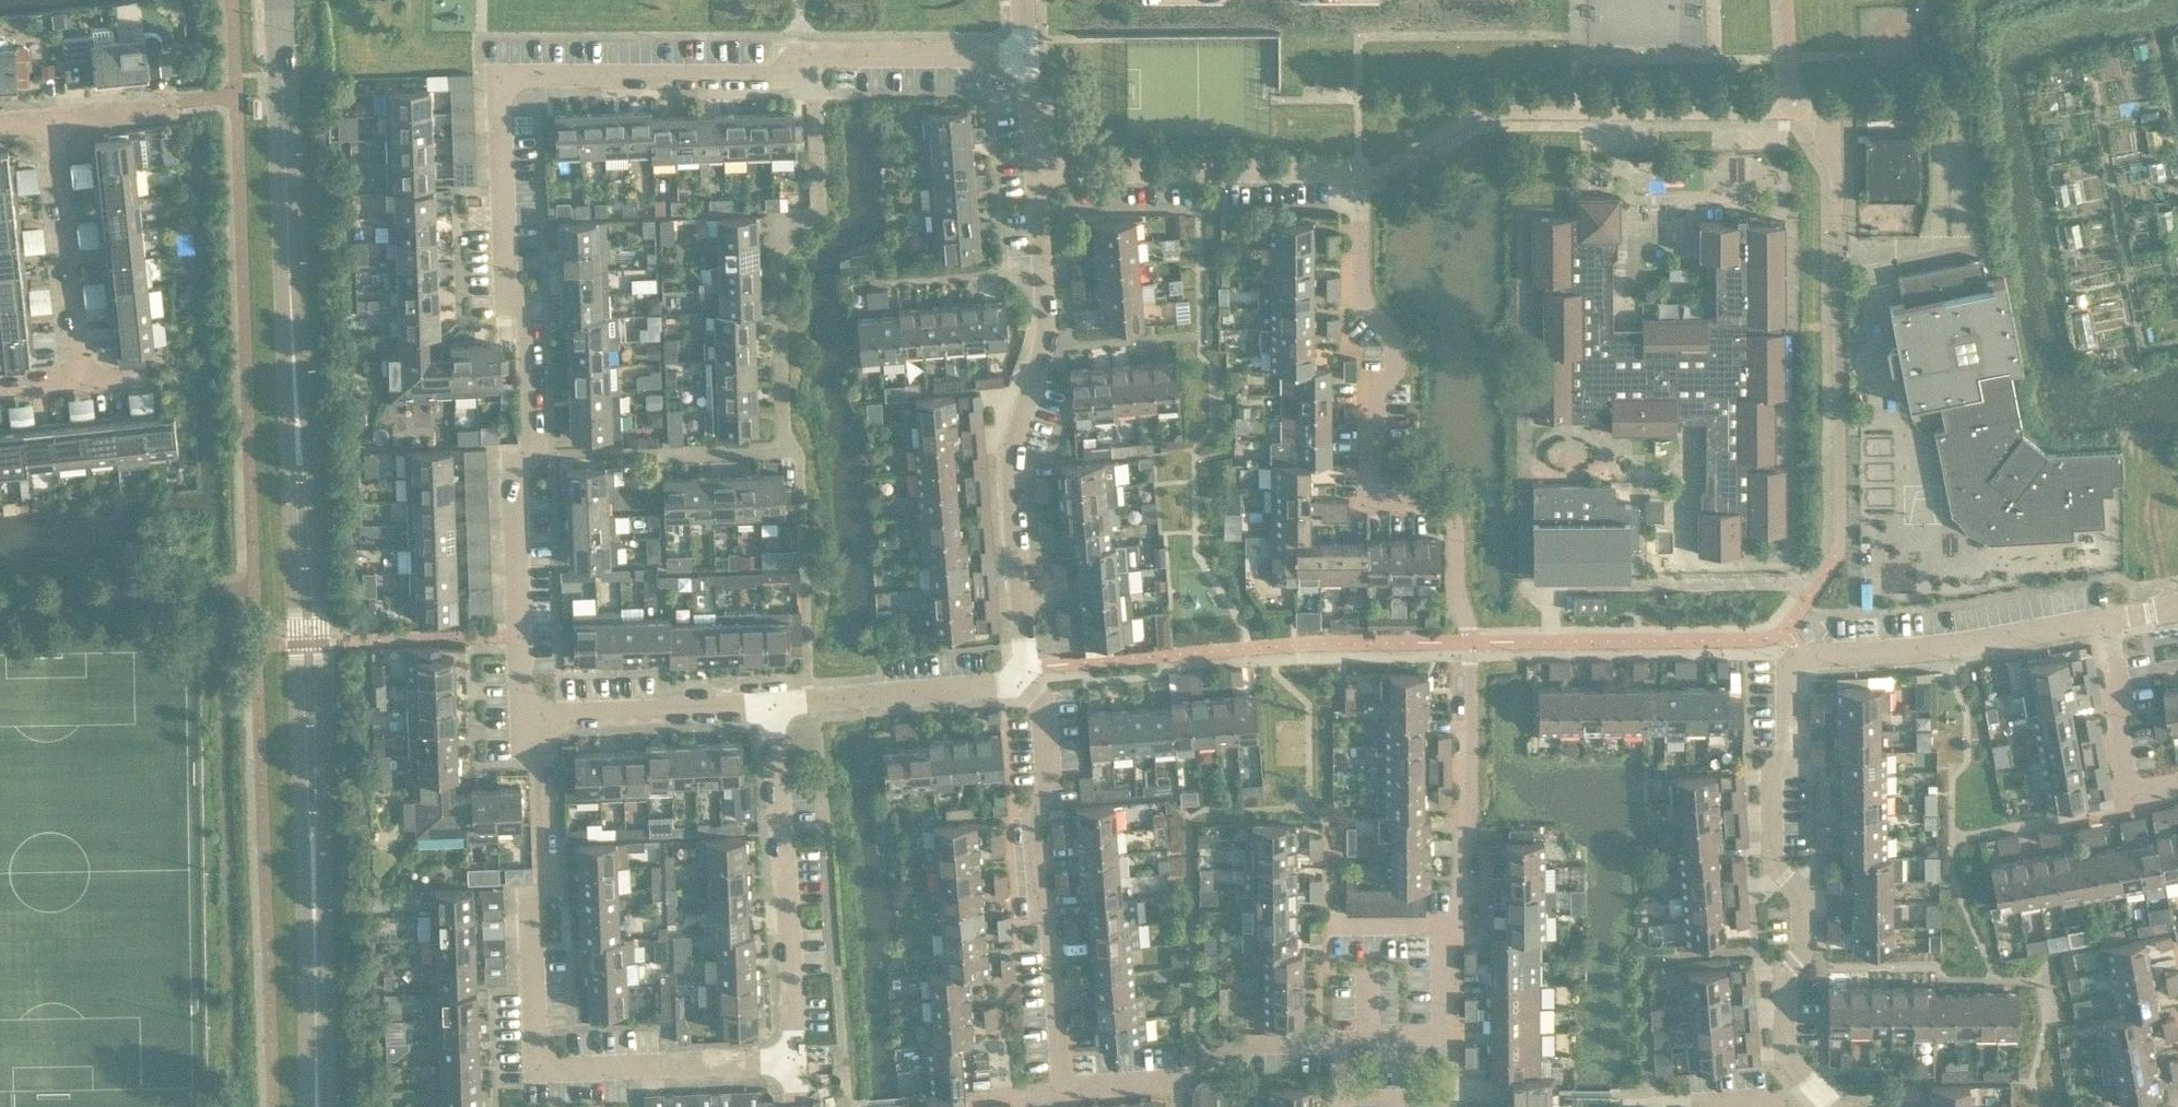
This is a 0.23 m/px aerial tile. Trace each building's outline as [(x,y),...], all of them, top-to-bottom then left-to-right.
[(124,85),(119,40),(94,42),(93,34),(64,37),(67,83),(84,82),(107,80),(108,87),(124,85)] [(145,37),(119,40),(124,85),(139,84),(138,76),(161,74),(158,48),(158,47),(160,44),(159,39),(157,36),(153,34),(149,34),(145,37)] [(0,49),(0,95),(7,94),(7,87),(30,86),(29,59),(30,55),(30,51),(28,47),(24,46),(20,46),(16,48),(0,49)] [(173,47),(158,48),(161,74),(176,72),(174,56),(173,47)] [(184,55),(174,56),(176,72),(191,71),(191,63),(185,64),(184,55)] [(40,66),(41,81),(56,79),(55,65),(40,66)] [(465,73),(450,74),(450,87),(473,86),(472,73),(465,73)] [(386,114),(430,112),(429,88),(416,88),(415,81),(402,82),(402,89),(385,89),(386,114)] [(450,87),(451,96),(473,95),(473,86),(450,87)] [(918,135),(918,137),(982,132),(982,125),(968,126),(967,109),(957,110),(957,103),(939,104),(940,111),(923,112),(925,134),(918,135)] [(651,117),(651,110),(627,111),(628,155),(651,154),(652,154),(651,117)] [(452,119),(474,118),(474,111),(451,112),(452,119)] [(628,155),(627,111),(603,112),(605,156),(628,155)] [(387,137),(431,136),(430,112),(386,114),(387,137)] [(605,156),(603,112),(579,113),(581,157),(605,156)] [(769,113),(771,156),(795,155),(795,139),(802,138),(801,125),(794,125),(794,112),(769,113)] [(581,157),(579,113),(555,114),(555,127),(548,128),(549,141),(556,141),(556,158),(581,157)] [(771,156),(769,113),(745,114),(747,157),(771,156)] [(723,158),(722,114),(698,115),(700,159),(700,172),(709,172),(708,159),(723,158)] [(747,157),(745,114),(722,114),(723,158),(747,157)] [(700,159),(698,115),(674,116),(676,160),(700,159)] [(341,116),(339,116),(339,127),(342,126),(346,126),(357,126),(357,116),(346,116),(341,116)] [(676,160),(674,116),(651,117),(652,154),(651,154),(651,161),(676,160)] [(182,124),(169,125),(170,134),(177,133),(184,132),(183,124),(182,124)] [(110,134),(110,138),(95,139),(98,169),(135,165),(148,164),(145,135),(132,137),(132,135),(127,136),(126,132),(110,134)] [(983,140),(982,132),(918,137),(918,140),(925,139),(927,160),(971,157),(969,141),(983,140)] [(1918,133),(1867,134),(1868,198),(1919,198),(1918,133)] [(452,143),(475,142),(474,134),(452,135),(452,143)] [(388,161),(432,159),(431,136),(387,137),(388,161)] [(12,179),(8,149),(0,149),(0,180),(12,179)] [(73,158),(75,182),(95,181),(93,156),(73,158)] [(922,184),(986,179),(985,172),(972,173),(971,157),(927,160),(929,181),(922,182),(922,184)] [(453,166),(476,166),(475,158),(453,159),(453,166)] [(432,159),(388,161),(389,186),(433,184),(432,159)] [(1582,162),(1573,162),(1573,175),(1582,175),(1582,162)] [(19,164),(20,188),(40,187),(39,163),(19,164)] [(138,197),(135,165),(98,169),(100,188),(97,189),(98,201),(138,197)] [(0,180),(0,210),(18,209),(17,197),(14,197),(12,179),(0,180)] [(986,187),(986,179),(922,184),(922,187),(920,187),(922,208),(974,204),(973,188),(986,187)] [(384,209),(384,217),(434,215),(433,190),(387,192),(387,209),(384,209)] [(787,195),(772,196),(773,209),(787,208),(787,195)] [(1612,433),(1644,433),(1644,395),(1659,395),(1659,353),(1675,353),(1675,316),(1642,316),(1642,329),(1613,329),(1612,261),(1613,260),(1617,255),(1617,240),(1621,239),(1620,196),(1577,196),(1577,217),(1532,217),(1532,282),(1542,282),(1543,353),(1532,353),(1533,418),(1611,418),(1612,433)] [(142,226),(138,197),(98,201),(99,213),(103,212),(105,230),(142,226)] [(665,198),(655,199),(655,213),(665,213),(665,198)] [(725,210),(725,198),(709,198),(709,211),(725,210)] [(756,198),(750,198),(750,208),(760,207),(760,202),(756,198)] [(570,202),(556,202),(557,216),(571,216),(570,202)] [(606,202),(595,202),(595,215),(607,214),(606,202)] [(926,232),(990,227),(989,219),(976,220),(974,204),(922,208),(924,230),(926,230),(926,232)] [(18,209),(0,210),(0,241),(18,239),(16,221),(20,221),(18,209)] [(434,215),(384,217),(385,224),(388,224),(389,240),(397,239),(434,238),(434,215)] [(707,234),(707,241),(756,239),(755,215),(718,216),(719,233),(707,234)] [(101,241),(99,217),(79,218),(81,242),(101,241)] [(1093,221),(1094,243),(1137,240),(1135,218),(1093,221)] [(655,219),(644,219),(644,234),(655,234),(655,219)] [(559,222),(560,247),(609,245),(609,237),(607,237),(607,220),(559,222)] [(1644,395),(1644,433),(1676,433),(1676,420),(1706,419),(1706,468),(1706,490),(1702,494),(1702,495),(1701,495),(1701,511),(1698,511),(1699,554),(1740,553),(1740,532),(1787,532),(1786,458),(1776,458),(1775,396),(1786,396),(1784,220),(1698,221),(1699,255),(1715,255),(1715,316),(1675,316),(1675,353),(1659,353),(1659,395),(1644,395)] [(1270,222),(1270,243),(1313,243),(1312,221),(1270,222)] [(1912,221),(1874,221),(1874,234),(1913,233),(1912,221)] [(26,247),(46,247),(45,223),(26,224),(26,247)] [(145,256),(142,226),(105,230),(106,248),(103,249),(104,260),(145,256)] [(365,226),(353,227),(354,240),(365,239),(365,226)] [(990,234),(990,227),(926,232),(926,234),(933,234),(935,256),(978,252),(977,235),(990,234)] [(673,229),(661,229),(661,241),(673,241),(673,229)] [(1326,243),(1339,243),(1338,232),(1326,232),(1326,243)] [(1067,234),(1068,245),(1081,244),(1080,233),(1067,234)] [(386,257),(386,264),(435,262),(434,238),(397,239),(398,256),(386,257)] [(18,239),(0,241),(0,272),(25,269),(23,257),(20,257),(18,239)] [(756,239),(707,241),(707,248),(719,248),(720,264),(757,263),(756,239)] [(1094,243),(1096,264),(1138,260),(1137,240),(1094,243)] [(366,241),(354,242),(354,252),(367,252),(366,241)] [(1270,243),(1270,264),(1313,264),(1313,243),(1270,243)] [(1339,253),(1339,243),(1326,243),(1326,253),(1339,253)] [(1081,244),(1068,245),(1069,255),(1082,254),(1081,244)] [(609,252),(609,245),(560,247),(560,270),(598,269),(609,268),(608,252),(609,252)] [(656,254),(647,254),(648,266),(656,266),(656,254)] [(148,286),(145,256),(104,260),(106,273),(109,272),(111,290),(148,286)] [(675,256),(662,256),(662,266),(675,265),(675,256)] [(1896,343),(1886,346),(1890,369),(1901,367),(1909,405),(1910,405),(1910,404),(1940,398),(1983,390),(1979,368),(2010,363),(2011,367),(2023,365),(2006,277),(1998,279),(1995,279),(1993,280),(1993,281),(1990,281),(1985,258),(1982,259),(1983,261),(1901,277),(1901,274),(1898,275),(1903,303),(1889,306),(1896,343)] [(1096,264),(1098,285),(1140,281),(1138,260),(1096,264)] [(435,262),(386,264),(386,271),(398,271),(399,287),(436,286),(435,262)] [(700,282),(700,289),(758,287),(757,263),(720,264),(711,265),(712,281),(700,282)] [(1270,264),(1270,285),(1313,285),(1313,264),(1270,264)] [(1679,267),(1669,267),(1669,277),(1679,277),(1679,267)] [(25,269),(0,272),(0,302),(24,299),(22,281),(26,281),(25,269)] [(598,285),(598,269),(560,270),(561,294),(611,292),(610,285),(598,285)] [(1071,276),(1072,287),(1084,286),(1084,275),(1071,276)] [(1326,285),(1339,285),(1339,275),(1326,275),(1326,285)] [(84,278),(87,302),(107,300),(105,276),(84,278)] [(655,279),(644,279),(645,289),(656,289),(655,279)] [(30,284),(33,308),(54,306),(51,281),(30,284)] [(1098,285),(1100,305),(1142,302),(1140,281),(1098,285)] [(1259,285),(1259,306),(1313,306),(1313,285),(1270,285),(1259,285)] [(1339,296),(1339,285),(1326,285),(1326,296),(1339,296)] [(148,286),(111,290),(113,308),(109,309),(111,320),(151,316),(148,286)] [(388,304),(388,311),(437,309),(436,286),(399,287),(400,303),(388,304)] [(1084,286),(1072,287),(1073,297),(1085,296),(1084,286)] [(713,311),(715,311),(722,311),(722,312),(752,311),(759,311),(758,287),(700,289),(700,296),(712,295),(713,311)] [(887,289),(877,290),(878,303),(888,302),(887,289)] [(866,291),(867,303),(878,303),(877,290),(866,291)] [(562,318),(569,318),(569,317),(599,316),(599,315),(599,300),(611,299),(611,292),(561,294),(562,318)] [(24,299),(0,302),(0,332),(31,328),(30,317),(26,317),(24,299)] [(367,299),(357,299),(357,309),(367,309),(367,299)] [(653,299),(649,304),(649,309),(659,309),(658,299),(653,299)] [(1005,300),(983,302),(987,344),(1008,343),(1005,300)] [(987,344),(983,302),(962,304),(966,346),(987,344)] [(1144,324),(1142,302),(1100,305),(1101,327),(1144,324)] [(962,304),(942,305),(945,348),(966,346),(962,304)] [(945,348),(942,305),(921,307),(924,349),(945,348)] [(1259,327),(1270,327),(1313,327),(1313,306),(1259,306),(1259,327)] [(899,309),(899,314),(900,314),(903,351),(904,351),(924,349),(921,307),(899,309)] [(437,309),(388,311),(388,318),(400,318),(401,335),(426,334),(438,334),(437,309)] [(704,329),(704,336),(753,335),(752,311),(722,312),(722,311),(715,311),(716,329),(704,329)] [(661,314),(648,314),(649,338),(659,337),(659,328),(661,328),(661,314)] [(899,314),(879,316),(883,358),(904,357),(904,351),(903,351),(900,314),(899,314)] [(569,318),(570,341),(619,340),(619,332),(607,333),(606,315),(599,315),(599,316),(569,317),(569,318)] [(154,347),(151,316),(111,320),(112,333),(115,332),(119,365),(145,363),(144,348),(154,347)] [(861,360),(883,358),(879,316),(858,318),(861,360)] [(1326,327),(1339,327),(1339,316),(1326,316),(1326,327)] [(1087,317),(1074,318),(1075,329),(1088,328),(1087,317)] [(1270,327),(1271,348),(1313,348),(1313,327),(1270,327)] [(1339,337),(1339,327),(1326,327),(1327,337),(1339,337)] [(32,341),(31,328),(0,332),(0,367),(16,366),(16,362),(31,360),(29,341),(32,341)] [(390,399),(398,398),(398,382),(406,382),(427,359),(426,334),(401,335),(401,352),(388,353),(390,399)] [(704,336),(705,360),(754,358),(753,335),(704,336)] [(676,338),(664,338),(665,350),(676,350),(676,338)] [(619,347),(619,340),(570,341),(570,365),(608,364),(607,347),(619,347)] [(659,343),(648,343),(649,356),(660,356),(659,343)] [(500,344),(475,345),(477,394),(484,394),(484,391),(502,390),(501,371),(508,371),(507,357),(500,357),(500,344)] [(450,346),(451,358),(452,358),(454,395),(477,394),(475,345),(450,346)] [(1271,370),(1282,369),(1313,369),(1313,368),(1313,348),(1271,348),(1271,370)] [(436,396),(454,395),(452,358),(451,358),(427,359),(406,382),(398,382),(398,398),(436,397),(436,396)] [(705,360),(706,384),(755,382),(754,358),(705,360)] [(1343,358),(1343,369),(1356,369),(1356,358),(1343,358)] [(1175,361),(1154,363),(1157,405),(1179,403),(1175,361)] [(570,365),(571,389),(621,387),(633,386),(633,379),(617,380),(616,363),(608,364),(570,365)] [(1154,363),(1133,364),(1136,407),(1157,405),(1154,363)] [(1946,427),(1935,430),(1935,431),(1951,512),(1951,513),(1958,518),(1982,537),(1988,542),(1989,542),(2072,537),(2072,538),(2073,537),(2073,527),(2103,525),(2104,525),(2103,503),(2102,503),(2102,494),(2112,493),(2112,482),(2121,482),(2123,482),(2121,449),(2047,453),(2023,434),(2011,367),(2010,363),(1979,368),(1983,390),(1940,398),(1946,427)] [(1115,408),(1136,407),(1133,364),(1112,366),(1115,408)] [(1116,419),(1115,408),(1112,366),(1091,367),(1095,410),(1095,421),(1116,419)] [(1073,412),(1095,410),(1091,367),(1070,369),(1073,412)] [(1282,369),(1282,392),(1330,392),(1330,368),(1313,368),(1313,369),(1282,369)] [(1356,379),(1356,369),(1343,369),(1343,380),(1356,379)] [(653,370),(649,373),(650,385),(661,385),(660,370),(653,370)] [(675,370),(665,370),(666,383),(675,383),(675,370)] [(168,373),(170,388),(186,386),(185,371),(168,373)] [(1003,374),(989,375),(990,385),(1004,384),(1003,374)] [(976,386),(990,385),(989,375),(975,377),(976,386)] [(961,378),(947,379),(948,388),(962,387),(961,378)] [(934,389),(948,388),(947,379),(934,380),(934,389)] [(906,392),(920,391),(919,381),(906,382),(906,392)] [(706,384),(706,407),(756,405),(755,382),(706,384)] [(571,389),(572,412),(621,410),(621,387),(571,389)] [(1282,392),(1282,416),(1331,416),(1330,392),(1282,392)] [(70,394),(71,413),(96,412),(95,393),(70,394)] [(661,394),(647,394),(648,406),(661,406),(661,394)] [(918,422),(956,419),(954,394),(916,398),(918,422)] [(680,399),(668,399),(668,407),(680,407),(680,399)] [(34,400),(11,401),(12,416),(35,415),(34,400)] [(757,430),(756,405),(706,407),(707,432),(730,431),(730,438),(743,438),(743,431),(757,430)] [(969,407),(970,418),(982,416),(981,406),(969,407)] [(1344,406),(1344,416),(1356,416),(1356,406),(1344,406)] [(161,414),(143,416),(147,453),(178,449),(174,409),(161,410),(161,414)] [(622,435),(621,410),(572,412),(573,437),(586,436),(587,443),(600,443),(600,436),(622,435)] [(125,414),(113,415),(117,456),(119,468),(149,464),(147,453),(143,416),(125,418),(125,414)] [(101,420),(84,422),(88,459),(117,456),(113,415),(101,417),(101,420)] [(983,427),(982,416),(970,418),(970,428),(983,427)] [(1282,416),(1283,439),(1331,439),(1331,416),(1282,416)] [(1356,427),(1356,416),(1344,416),(1344,427),(1356,427)] [(920,445),(953,443),(958,443),(956,419),(918,422),(920,445)] [(88,459),(84,422),(65,424),(65,420),(53,422),(57,462),(88,459)] [(57,462),(53,422),(41,423),(41,427),(23,428),(27,465),(57,462)] [(497,425),(481,426),(482,438),(498,438),(497,425)] [(27,465),(23,428),(5,430),(5,427),(0,427),(0,473),(28,470),(27,465)] [(682,443),(682,430),(669,430),(670,443),(682,443)] [(643,436),(632,436),(632,446),(643,445),(643,436)] [(1168,440),(1169,449),(1182,448),(1182,439),(1168,440)] [(1331,464),(1331,439),(1283,439),(1283,462),(1283,463),(1310,463),(1310,464),(1331,464)] [(1153,441),(1139,442),(1140,452),(1154,450),(1153,441)] [(1126,453),(1140,452),(1139,442),(1125,443),(1126,453)] [(955,466),(953,443),(920,445),(915,445),(917,469),(955,466)] [(1111,444),(1097,445),(1098,455),(1112,454),(1111,444)] [(1084,456),(1098,455),(1097,445),(1083,446),(1084,456)] [(486,448),(464,449),(464,457),(486,456),(486,448)] [(407,476),(451,474),(450,449),(406,451),(407,476)] [(973,454),(973,465),(986,464),(985,453),(973,454)] [(1344,453),(1344,464),(1357,463),(1357,453),(1344,453)] [(1061,464),(1063,486),(1105,482),(1103,461),(1061,464)] [(1310,487),(1310,464),(1310,463),(1283,463),(1283,462),(1272,463),(1272,487),(1310,487)] [(1357,474),(1357,463),(1344,464),(1344,474),(1357,474)] [(987,474),(986,464),(973,465),(974,475),(987,474)] [(568,468),(569,492),(618,491),(618,483),(614,483),(614,466),(568,468)] [(956,490),(955,466),(917,469),(918,492),(956,490)] [(1147,467),(1144,470),(1145,478),(1152,478),(1152,467),(1147,467)] [(487,480),(487,472),(465,473),(465,481),(487,480)] [(408,499),(452,498),(451,474),(407,476),(408,499)] [(759,475),(760,521),(780,520),(784,521),(788,520),(791,517),(793,514),(793,509),(791,506),(791,487),(784,487),(783,474),(759,475)] [(760,521),(759,475),(735,476),(737,522),(753,521),(753,524),(760,524),(760,521)] [(712,477),(713,526),(720,526),(720,522),(737,522),(735,476),(712,477)] [(689,515),(688,477),(663,478),(665,528),(672,527),(672,515),(689,515)] [(688,477),(689,515),(706,514),(706,526),(713,526),(712,477),(688,477)] [(1035,478),(1036,488),(1049,487),(1048,477),(1035,478)] [(647,480),(647,489),(658,488),(658,480),(647,480)] [(1063,486),(1064,507),(1107,503),(1105,482),(1063,486)] [(1628,576),(1628,549),(1639,549),(1638,504),(1611,504),(1611,483),(1533,484),(1534,576),(1628,576)] [(1050,498),(1049,487),(1036,488),(1037,499),(1050,498)] [(1310,510),(1310,487),(1272,487),(1272,510),(1310,510)] [(918,492),(920,516),(958,513),(956,490),(918,492)] [(569,492),(570,516),(607,515),(606,498),(618,498),(618,491),(569,492)] [(657,495),(646,495),(647,506),(657,506),(657,495)] [(488,503),(488,496),(466,497),(466,504),(488,503)] [(409,523),(453,521),(452,498),(408,499),(409,523)] [(976,501),(977,512),(990,511),(989,500),(976,501)] [(1324,510),(1336,510),(1336,500),(1324,500),(1324,510)] [(1349,500),(1336,500),(1336,510),(1349,510),(1349,500)] [(1154,502),(1142,502),(1143,520),(1155,519),(1154,502)] [(1238,502),(1226,502),(1226,503),(1226,511),(1238,511),(1238,502)] [(1107,503),(1064,507),(1066,528),(1108,524),(1107,503)] [(1272,534),(1297,534),(1297,535),(1310,535),(1310,510),(1272,510),(1272,534)] [(1336,520),(1336,510),(1324,510),(1324,521),(1336,520)] [(1336,510),(1336,520),(1349,520),(1349,510),(1336,510)] [(991,521),(990,511),(977,512),(978,522),(991,521)] [(922,540),(928,540),(928,539),(960,537),(960,536),(958,513),(920,516),(922,540)] [(570,516),(570,540),(620,538),(619,531),(616,531),(615,514),(607,515),(570,516)] [(658,514),(648,514),(649,524),(658,523),(658,514)] [(489,527),(489,520),(466,521),(467,528),(489,527)] [(410,546),(454,545),(453,521),(409,523),(410,546)] [(1039,524),(1040,535),(1052,534),(1052,523),(1039,524)] [(1068,549),(1077,549),(1077,548),(1110,545),(1110,544),(1108,524),(1066,528),(1068,549)] [(1240,524),(1225,524),(1225,532),(1225,536),(1240,536),(1240,524)] [(1053,544),(1052,534),(1040,535),(1041,545),(1053,544)] [(1297,544),(1297,535),(1297,534),(1272,534),(1272,582),(1297,582),(1296,544),(1297,544)] [(928,539),(928,540),(930,563),(968,560),(966,536),(960,536),(960,537),(928,539)] [(620,545),(620,538),(570,540),(571,564),(617,563),(617,545),(620,545)] [(1367,539),(1367,543),(1368,543),(1368,582),(1391,582),(1391,539),(1367,539)] [(1391,582),(1415,581),(1415,539),(1391,539),(1391,582)] [(1439,539),(1415,539),(1415,581),(1439,581),(1439,539)] [(490,551),(490,543),(467,544),(468,552),(490,551)] [(1079,571),(1117,568),(1128,567),(1126,543),(1110,544),(1110,545),(1077,548),(1077,549),(1079,571)] [(1367,543),(1344,544),(1344,582),(1368,582),(1368,543),(1367,543)] [(1320,544),(1297,544),(1296,544),(1297,582),(1320,582),(1320,544)] [(1320,582),(1344,582),(1344,544),(1320,544),(1320,582)] [(411,570),(454,568),(454,545),(410,546),(397,547),(398,570),(411,570)] [(1163,546),(1154,547),(1156,564),(1164,563),(1163,546)] [(799,563),(799,547),(763,548),(764,564),(799,563)] [(980,548),(981,559),(994,558),(993,547),(980,548)] [(737,553),(729,553),(729,567),(738,567),(737,553)] [(751,558),(739,558),(739,567),(751,567),(751,558)] [(995,568),(994,558),(981,559),(982,569),(995,568)] [(930,563),(931,586),(969,583),(968,560),(930,563)] [(1052,563),(1053,574),(1066,573),(1065,562),(1052,563)] [(491,574),(490,567),(468,568),(468,575),(491,574)] [(642,567),(634,567),(634,578),(642,578),(642,567)] [(412,594),(455,592),(454,568),(411,570),(412,594)] [(601,577),(620,577),(619,568),(600,569),(601,577)] [(630,568),(619,568),(620,577),(630,576),(630,568)] [(1119,592),(1117,568),(1079,571),(1081,595),(1119,592)] [(596,569),(571,570),(571,579),(596,578),(596,569)] [(762,572),(762,580),(772,580),(772,571),(762,572)] [(374,572),(364,572),(364,581),(375,581),(374,572)] [(752,580),(762,580),(762,572),(752,572),(752,580)] [(700,584),(700,573),(680,573),(680,584),(700,584)] [(705,582),(715,582),(715,573),(705,574),(705,582)] [(715,573),(715,582),(725,581),(725,573),(715,573)] [(1066,583),(1066,573),(1053,574),(1054,584),(1066,583)] [(657,584),(667,584),(667,575),(657,575),(657,584)] [(667,575),(667,584),(677,583),(677,575),(667,575)] [(971,607),(969,583),(931,586),(933,610),(971,607)] [(492,598),(491,591),(469,591),(469,599),(492,598)] [(455,592),(412,594),(413,618),(429,618),(429,624),(443,624),(443,617),(456,617),(455,592)] [(1121,615),(1119,592),(1081,595),(1083,618),(1121,615)] [(984,595),(985,606),(998,605),(997,594),(984,595)] [(1574,611),(1604,611),(1604,596),(1574,596),(1574,611)] [(998,615),(998,605),(985,606),(986,616),(998,615)] [(973,631),(971,607),(933,610),(935,634),(973,631)] [(1056,610),(1057,621),(1069,620),(1069,609),(1056,610)] [(764,611),(765,657),(790,656),(790,652),(802,651),(801,610),(764,611)] [(597,612),(599,658),(623,657),(621,620),(621,611),(597,612)] [(765,657),(764,611),(740,612),(742,658),(765,657)] [(574,659),(599,658),(597,612),(573,613),(574,659)] [(742,658),(740,612),(717,613),(717,621),(718,659),(742,658)] [(1167,613),(1156,613),(1157,619),(1161,624),(1168,623),(1168,619),(1167,613)] [(1132,614),(1121,615),(1083,618),(1085,643),(1134,639),(1132,614)] [(1378,625),(1392,625),(1392,615),(1378,616),(1378,625)] [(1405,615),(1392,615),(1392,625),(1405,625),(1405,615)] [(1426,625),(1439,625),(1439,615),(1425,615),(1426,625)] [(1330,625),(1344,625),(1344,616),(1330,616),(1330,625)] [(1358,616),(1344,616),(1344,625),(1358,625),(1358,616)] [(377,617),(367,617),(367,629),(378,629),(377,617)] [(645,619),(646,656),(669,656),(670,656),(669,623),(670,623),(669,618),(645,619)] [(621,620),(623,657),(646,656),(645,619),(621,620)] [(1070,630),(1069,620),(1057,621),(1058,631),(1070,630)] [(718,659),(717,621),(693,622),(695,660),(718,659)] [(670,656),(669,656),(670,661),(695,660),(693,622),(670,623),(669,623),(670,656)] [(406,647),(408,683),(454,681),(453,657),(440,657),(439,646),(406,647)] [(2023,691),(2033,689),(2071,682),(2067,659),(2019,667),(2023,691)] [(1675,673),(1687,673),(1687,660),(1675,660),(1675,673)] [(1687,660),(1687,673),(1699,673),(1699,660),(1687,660)] [(1728,673),(1728,660),(1717,660),(1717,673),(1728,673)] [(1549,674),(1560,674),(1559,661),(1549,661),(1549,674)] [(1570,661),(1559,661),(1560,674),(1570,674),(1570,661)] [(1591,674),(1602,674),(1601,661),(1591,661),(1591,674)] [(1601,661),(1602,674),(1612,674),(1612,661),(1601,661)] [(1633,673),(1643,673),(1643,661),(1633,661),(1633,673)] [(1643,661),(1643,673),(1654,673),(1654,661),(1643,661)] [(2083,670),(2084,680),(2097,678),(2095,668),(2083,670)] [(1232,670),(1233,682),(1243,681),(1242,669),(1232,670)] [(1233,682),(1232,670),(1221,670),(1223,683),(1233,682)] [(1190,673),(1191,686),(1201,685),(1200,672),(1190,673)] [(1181,686),(1191,686),(1190,673),(1180,674),(1181,686)] [(1382,698),(1390,697),(1428,697),(1428,673),(1381,673),(1382,698)] [(2099,688),(2097,678),(2084,680),(2086,691),(2099,688)] [(454,681),(408,683),(409,707),(455,705),(454,681)] [(2033,689),(2037,712),(2038,712),(2070,706),(2070,707),(2075,706),(2071,682),(2033,689)] [(373,684),(371,684),(372,703),(382,703),(382,683),(373,684)] [(1345,684),(1346,698),(1355,698),(1355,684),(1345,684)] [(1686,738),(1686,729),(1686,686),(1665,687),(1665,729),(1665,738),(1686,738)] [(1686,729),(1707,729),(1707,686),(1686,686),(1686,729)] [(1728,686),(1707,686),(1707,729),(1727,729),(1727,735),(1743,735),(1742,700),(1728,699),(1728,686)] [(1539,730),(1560,730),(1560,687),(1538,687),(1539,730)] [(1560,687),(1560,730),(1581,730),(1581,687),(1560,687)] [(1581,730),(1602,729),(1602,687),(1581,687),(1581,730)] [(1602,729),(1623,729),(1623,687),(1602,687),(1602,729)] [(1623,729),(1644,729),(1644,687),(1623,687),(1623,729)] [(1644,729),(1665,729),(1665,687),(1644,687),(1644,729)] [(1837,687),(1837,709),(1879,709),(1879,687),(1837,687)] [(2165,689),(2173,735),(2177,734),(2177,687),(2165,689)] [(1256,693),(1234,695),(1237,737),(1259,736),(1256,693)] [(1234,695),(1213,697),(1216,739),(1237,737),(1234,695)] [(1922,695),(1916,701),(1916,707),(1929,707),(1929,695),(1922,695)] [(1195,741),(1216,739),(1213,697),(1192,699),(1195,741)] [(1390,697),(1390,720),(1390,721),(1423,721),(1423,722),(1429,722),(1428,697),(1390,697)] [(1355,712),(1355,698),(1346,698),(1346,712),(1355,712)] [(1171,700),(1171,706),(1172,706),(1175,743),(1195,741),(1192,699),(1171,700)] [(1811,699),(1811,709),(1823,709),(1823,699),(1811,699)] [(455,705),(409,707),(409,722),(404,722),(405,730),(456,728),(455,705)] [(1171,706),(1151,708),(1154,750),(1176,748),(1175,743),(1172,706),(1171,706)] [(2032,713),(2036,736),(2074,730),(2070,707),(2070,706),(2038,712),(2037,712),(2032,713)] [(1995,707),(1986,709),(1988,720),(1997,719),(1995,707)] [(385,708),(372,709),(373,721),(386,721),(385,708)] [(1133,751),(1154,750),(1151,708),(1130,709),(1133,751)] [(1112,753),(1133,751),(1130,709),(1109,711),(1112,753)] [(1823,719),(1823,709),(1811,709),(1811,720),(1823,719)] [(1880,730),(1879,709),(1837,709),(1837,730),(1880,730)] [(1000,721),(999,711),(989,712),(989,722),(1000,721)] [(1091,755),(1112,753),(1109,711),(1087,713),(1091,755)] [(2158,738),(2171,736),(2167,712),(2154,715),(2158,738)] [(2085,717),(2087,728),(2100,725),(2098,715),(2085,717)] [(915,720),(905,721),(906,734),(916,733),(915,720)] [(1385,721),(1385,745),(1423,745),(1423,722),(1423,721),(1390,721),(1390,720),(1385,721)] [(896,735),(906,734),(905,721),(894,722),(896,735)] [(2102,736),(2100,725),(2087,728),(2089,738),(2102,736)] [(456,728),(405,730),(405,738),(419,738),(419,753),(457,752),(456,728)] [(1837,751),(1842,751),(1843,751),(1880,751),(1880,750),(1880,730),(1837,730),(1837,751)] [(2074,730),(2036,736),(2026,738),(2031,761),(2041,760),(2078,753),(2074,730)] [(1001,734),(977,736),(980,774),(1005,772),(1001,734)] [(1440,734),(1441,745),(1450,744),(1450,734),(1440,734)] [(383,736),(374,736),(375,751),(384,751),(383,736)] [(977,736),(954,738),(957,776),(980,774),(977,736)] [(929,740),(930,745),(933,778),(934,778),(957,776),(954,738),(929,740)] [(1811,741),(1811,751),(1823,751),(1823,741),(1811,741)] [(717,743),(719,780),(735,780),(736,818),(757,817),(754,778),(743,778),(742,742),(717,743)] [(670,744),(671,782),(695,781),(694,743),(670,744)] [(695,781),(719,780),(717,743),(694,743),(695,781)] [(2006,743),(1991,746),(1993,757),(2009,754),(2006,743)] [(649,783),(649,794),(672,793),(671,782),(670,744),(645,745),(646,750),(648,783),(649,783)] [(1450,755),(1450,744),(1441,745),(1441,755),(1450,755)] [(934,783),(934,778),(933,778),(930,745),(907,747),(910,785),(934,783)] [(1424,768),(1423,745),(1385,745),(1385,768),(1424,768)] [(910,785),(907,747),(883,749),(886,787),(910,785)] [(623,751),(624,798),(649,797),(649,794),(649,783),(648,783),(646,750),(623,751)] [(1842,751),(1843,772),(1885,771),(1885,750),(1880,750),(1880,751),(1843,751),(1842,751)] [(623,751),(599,752),(601,799),(624,798),(623,751)] [(1824,762),(1823,751),(1811,751),(1811,762),(1824,762)] [(457,752),(419,753),(420,769),(406,769),(407,777),(453,776),(453,777),(458,777),(457,752)] [(565,800),(601,799),(599,752),(574,753),(575,765),(564,765),(565,800)] [(2045,783),(2082,776),(2078,753),(2041,760),(2045,783)] [(2094,764),(2096,774),(2108,772),(2106,761),(2094,764)] [(1424,792),(1424,768),(1385,768),(1385,792),(1424,792)] [(1885,792),(1885,771),(1843,772),(1843,793),(1885,792)] [(2110,782),(2108,772),(2096,774),(2097,784),(2110,782)] [(1094,797),(1094,788),(1092,774),(1080,775),(1081,798),(1094,797)] [(1678,777),(1680,801),(1718,798),(1716,774),(1678,777)] [(390,776),(376,776),(377,787),(390,786),(390,776)] [(453,776),(407,777),(407,786),(414,785),(416,835),(454,794),(453,777),(453,776)] [(2086,800),(2082,776),(2045,783),(2049,807),(2086,800)] [(1441,781),(1441,792),(1451,792),(1451,781),(1441,781)] [(1157,783),(1158,792),(1171,791),(1171,782),(1157,783)] [(1158,792),(1157,783),(1143,784),(1144,794),(1158,792)] [(1816,783),(1816,793),(1829,793),(1829,783),(1816,783)] [(1129,785),(1115,786),(1116,796),(1130,795),(1129,785)] [(1115,786),(1094,788),(1094,797),(1116,796),(1115,786)] [(1731,787),(1731,797),(1744,796),(1743,786),(1731,787)] [(496,788),(498,826),(513,826),(514,839),(523,839),(521,787),(496,788)] [(498,826),(496,788),(471,789),(471,794),(473,794),(475,841),(483,840),(482,827),(498,826)] [(1252,789),(1242,790),(1242,801),(1253,800),(1252,789)] [(1218,791),(1210,792),(1210,800),(1218,800),(1218,791)] [(1424,815),(1424,792),(1385,792),(1386,815),(1386,816),(1391,816),(1391,815),(1424,815)] [(1451,802),(1451,792),(1441,792),(1441,802),(1451,802)] [(1885,813),(1885,792),(1843,793),(1843,814),(1885,813)] [(1829,804),(1829,793),(1816,793),(1816,804),(1829,804)] [(454,794),(416,835),(466,834),(466,841),(475,841),(473,794),(471,794),(454,794)] [(1744,796),(1731,797),(1732,808),(1745,807),(1744,796)] [(1680,801),(1682,825),(1720,822),(1718,798),(1680,801)] [(1008,812),(1007,803),(993,804),(994,813),(1008,812)] [(1076,807),(1078,832),(1116,828),(1114,804),(1076,807)] [(973,805),(959,806),(960,816),(974,815),(973,805)] [(2167,820),(2177,818),(2175,805),(2164,807),(2167,820)] [(946,817),(960,816),(959,806),(945,808),(946,817)] [(1163,813),(1154,814),(1155,825),(1164,824),(1163,813)] [(1886,834),(1885,813),(1843,814),(1843,835),(1886,834)] [(933,814),(922,815),(923,824),(934,823),(933,814)] [(2125,843),(2152,840),(2149,814),(2122,817),(2125,843)] [(1429,815),(1424,815),(1391,815),(1391,816),(1386,816),(1386,815),(1382,815),(1382,827),(1387,831),(1391,831),(1391,839),(1429,839),(1429,815)] [(934,825),(935,847),(978,843),(976,821),(934,825)] [(1051,823),(1052,834),(1065,833),(1064,822),(1051,823)] [(1682,825),(1684,848),(1716,846),(1722,846),(1720,822),(1682,825)] [(711,832),(721,832),(720,823),(710,824),(711,832)] [(720,823),(721,832),(740,831),(740,823),(720,823)] [(1253,824),(1253,846),(1296,846),(1295,824),(1253,824)] [(663,834),(673,834),(673,825),(663,826),(663,834)] [(673,825),(673,834),(684,833),(683,825),(673,825)] [(1817,825),(1817,835),(1829,835),(1829,825),(1817,825)] [(643,826),(625,827),(626,836),(644,835),(643,826)] [(1346,840),(1356,840),(1356,826),(1346,826),(1346,840)] [(2061,839),(2059,826),(2048,828),(2050,841),(2061,839)] [(626,836),(625,827),(615,827),(616,836),(626,836)] [(566,829),(567,838),(587,837),(587,828),(566,829)] [(1078,832),(1080,855),(1118,852),(1116,828),(1078,832)] [(1510,841),(1534,841),(1534,828),(1510,828),(1510,841)] [(2040,843),(2050,841),(2048,828),(2038,830),(2040,843)] [(990,832),(991,842),(1003,841),(1002,831),(990,832)] [(2155,835),(2157,841),(2157,840),(2163,873),(2164,873),(2165,881),(2177,879),(2177,831),(2155,835)] [(1066,843),(1065,833),(1052,834),(1053,844),(1066,843)] [(1735,845),(1742,845),(1748,844),(1747,833),(1734,834),(1735,845)] [(1886,855),(1886,834),(1843,835),(1843,856),(1853,856),(1853,855),(1886,855)] [(2019,846),(2017,834),(2007,836),(2009,848),(2019,846)] [(1308,835),(1308,846),(1321,845),(1321,835),(1308,835)] [(1829,846),(1829,835),(1817,835),(1817,846),(1829,846)] [(1999,850),(2009,848),(2007,836),(1996,837),(1999,850)] [(700,863),(708,863),(746,861),(745,837),(699,838),(700,863)] [(1430,863),(1429,839),(1391,839),(1391,863),(1430,863)] [(578,843),(579,868),(617,866),(628,866),(627,850),(644,849),(644,840),(578,843)] [(1356,853),(1356,840),(1346,840),(1347,853),(1356,853)] [(2157,841),(2137,844),(2144,886),(2165,882),(2165,881),(2164,873),(2163,873),(2157,840),(2157,841)] [(1004,852),(1003,841),(991,842),(992,853),(1004,852)] [(1506,841),(1506,865),(1544,865),(1544,841),(1534,841),(1510,841),(1506,841)] [(665,843),(665,865),(674,864),(673,842),(665,843)] [(935,847),(937,868),(980,864),(978,843),(935,847)] [(2144,886),(2137,844),(2116,848),(2123,890),(2144,886)] [(1321,856),(1321,845),(1308,846),(1309,856),(1321,856)] [(1296,867),(1296,846),(1253,846),(1253,867),(1296,867)] [(1678,848),(1680,872),(1718,869),(1716,846),(1684,848),(1678,848)] [(2116,848),(2095,851),(2103,893),(2123,890),(2116,848)] [(2074,850),(2053,854),(2060,895),(2080,892),(2081,892),(2075,855),(2074,850)] [(2095,851),(2075,855),(2081,892),(2080,892),(2081,897),(2103,893),(2095,851)] [(1080,855),(1082,878),(1120,875),(1118,852),(1080,855)] [(2040,899),(2060,895),(2053,854),(2032,857),(2040,899)] [(1480,866),(1493,866),(1493,855),(1480,855),(1480,866)] [(1902,855),(1886,855),(1853,855),(1853,856),(1853,879),(1891,879),(1902,879),(1902,855)] [(1731,858),(1731,869),(1744,868),(1743,857),(1731,858)] [(2019,903),(2040,899),(2032,857),(2012,861),(2019,903)] [(1168,860),(1158,861),(1159,872),(1169,872),(1168,860)] [(708,863),(709,886),(747,885),(746,861),(708,863)] [(1998,907),(2019,903),(2012,861),(1990,865),(1998,907)] [(1430,887),(1430,863),(1391,863),(1392,887),(1399,887),(1412,887),(1425,887),(1430,887)] [(674,864),(665,865),(666,875),(674,874),(674,864)] [(937,868),(939,889),(981,885),(980,864),(937,868)] [(1506,865),(1506,889),(1544,889),(1544,865),(1506,865)] [(579,868),(580,891),(618,890),(617,866),(579,868)] [(1493,876),(1493,866),(1480,866),(1480,876),(1493,876)] [(533,867),(522,868),(522,880),(533,880),(533,867)] [(1296,867),(1253,867),(1245,867),(1245,888),(1254,888),(1296,888),(1296,867)] [(1744,868),(1731,869),(1732,879),(1745,878),(1744,868)] [(476,869),(468,869),(468,883),(482,882),(481,874),(476,869)] [(1055,870),(1056,881),(1069,880),(1068,869),(1055,870)] [(1720,893),(1718,869),(1680,872),(1682,896),(1720,893)] [(1827,880),(1840,879),(1840,869),(1827,869),(1827,880)] [(993,874),(994,884),(1007,883),(1006,873),(993,874)] [(1347,873),(1347,887),(1356,887),(1356,873),(1347,873)] [(1122,899),(1122,898),(1120,875),(1082,878),(1084,903),(1089,902),(1122,899)] [(1309,877),(1309,888),(1322,888),(1321,877),(1309,877)] [(652,878),(652,888),(660,888),(660,878),(652,878)] [(1840,890),(1840,879),(1827,880),(1827,890),(1840,890)] [(1892,902),(1891,879),(1853,879),(1853,903),(1892,902)] [(1069,890),(1069,880),(1056,881),(1057,891),(1069,890)] [(1008,894),(1007,883),(994,884),(995,895),(1008,894)] [(709,886),(710,910),(748,908),(747,885),(709,886)] [(939,889),(941,910),(983,906),(981,885),(939,889)] [(1347,914),(1360,914),(1360,887),(1356,887),(1347,887),(1347,914)] [(1373,887),(1360,887),(1360,914),(1373,914),(1373,887)] [(1386,887),(1373,887),(1373,914),(1386,913),(1386,887)] [(1392,887),(1386,887),(1386,913),(1399,913),(1399,887),(1392,887)] [(1412,887),(1399,887),(1399,913),(1413,913),(1412,887)] [(1425,887),(1412,887),(1413,913),(1426,913),(1425,887)] [(431,915),(474,913),(473,888),(430,890),(431,915)] [(660,888),(652,888),(652,899),(661,898),(660,888)] [(1296,909),(1296,888),(1254,888),(1254,909),(1296,909)] [(1322,898),(1322,888),(1309,888),(1309,898),(1322,898)] [(1506,889),(1506,913),(1544,912),(1544,889),(1506,889)] [(580,891),(581,915),(618,913),(618,890),(580,891)] [(1722,916),(1720,893),(1682,896),(1684,919),(1722,916)] [(1122,898),(1122,899),(1089,902),(1091,925),(1137,921),(1135,897),(1122,898)] [(667,901),(667,912),(676,911),(675,901),(667,901)] [(1480,902),(1480,913),(1493,913),(1493,902),(1480,902)] [(1892,926),(1892,902),(1853,903),(1854,926),(1892,926)] [(1735,905),(1736,916),(1748,915),(1747,904),(1735,905)] [(503,906),(493,907),(493,918),(503,918),(503,906)] [(941,910),(942,930),(985,927),(983,906),(941,910)] [(484,918),(493,918),(493,907),(483,907),(484,918)] [(711,934),(716,934),(748,932),(748,908),(710,910),(711,934)] [(1296,930),(1296,909),(1254,909),(1254,930),(1296,930)] [(676,922),(676,911),(667,912),(667,922),(676,922)] [(1506,923),(1506,936),(1539,936),(1553,936),(1553,912),(1544,912),(1506,913),(1493,913),(1480,913),(1480,923),(1506,923)] [(431,915),(432,938),(474,937),(474,913),(431,915)] [(582,939),(587,939),(587,938),(619,937),(618,913),(581,915),(582,939)] [(997,926),(1010,925),(1009,915),(997,916),(997,926)] [(1749,925),(1748,915),(1736,916),(1736,926),(1749,925)] [(1064,917),(1065,927),(1077,926),(1076,916),(1064,917)] [(1724,940),(1722,916),(1684,919),(1686,943),(1724,940)] [(1827,916),(1827,927),(1840,927),(1840,916),(1827,916)] [(377,925),(377,917),(371,917),(366,917),(366,926),(377,925)] [(1309,919),(1309,929),(1322,929),(1322,919),(1309,919)] [(2164,920),(2150,922),(2152,932),(2166,929),(2164,920)] [(1091,925),(1093,949),(1131,946),(1139,945),(1137,921),(1091,925)] [(2138,934),(2152,932),(2150,922),(2137,925),(2138,934)] [(1011,936),(1010,925),(997,926),(998,937),(1011,936)] [(658,926),(659,936),(667,936),(667,926),(658,926)] [(1078,937),(1077,926),(1065,927),(1065,938),(1078,937)] [(1892,950),(1892,926),(1854,926),(1854,951),(1892,950)] [(986,948),(985,927),(942,930),(944,951),(986,948)] [(1840,937),(1840,927),(1827,927),(1827,937),(1840,937)] [(2123,927),(2109,930),(2111,939),(2124,937),(2123,927)] [(1322,940),(1322,929),(1309,929),(1309,940),(1322,940)] [(1296,930),(1254,930),(1245,930),(1245,951),(1264,951),(1296,951),(1296,950),(1296,930)] [(2097,941),(2111,939),(2109,930),(2095,932),(2097,941)] [(754,931),(748,932),(716,934),(717,958),(755,956),(754,931)] [(2160,948),(2172,945),(2170,934),(2157,936),(2160,948)] [(635,936),(619,937),(587,938),(587,939),(588,962),(625,961),(636,961),(635,936)] [(667,936),(659,936),(659,946),(668,946),(667,936)] [(1491,936),(1491,960),(1539,959),(1539,936),(1506,936),(1491,936)] [(1939,936),(1930,936),(1930,948),(1939,948),(1939,936)] [(432,938),(433,962),(475,960),(474,937),(432,938)] [(2106,945),(2111,969),(2149,963),(2144,939),(2106,945)] [(1093,949),(1094,972),(1132,969),(1131,946),(1093,949)] [(944,951),(946,971),(946,972),(967,970),(967,971),(988,969),(986,948),(944,951)] [(674,959),(683,959),(682,949),(674,949),(674,959)] [(1465,960),(1477,960),(1477,949),(1464,949),(1465,960)] [(1302,950),(1296,950),(1296,951),(1264,951),(1264,974),(1302,974),(1302,950)] [(505,953),(495,954),(495,965),(505,965),(505,953)] [(485,965),(495,965),(495,954),(485,954),(485,965)] [(1207,969),(1217,969),(1216,955),(1207,955),(1207,969)] [(755,980),(755,956),(717,958),(718,981),(755,980)] [(1000,957),(1001,968),(1013,967),(1013,956),(1000,957)] [(683,969),(683,959),(674,959),(675,969),(683,969)] [(1491,960),(1491,983),(1539,983),(1539,959),(1491,960)] [(476,985),(475,960),(433,962),(433,987),(476,985)] [(1477,970),(1477,960),(1465,960),(1465,971),(1477,970)] [(626,985),(625,961),(588,962),(588,986),(626,985)] [(1067,964),(1068,975),(1081,974),(1080,963),(1067,964)] [(2153,986),(2149,963),(2111,969),(2115,992),(2153,986)] [(392,964),(383,964),(383,969),(388,972),(392,972),(392,964)] [(1014,977),(1013,967),(1001,968),(1002,978),(1014,977)] [(1134,993),(1132,969),(1094,972),(1096,996),(1134,993)] [(1688,972),(1690,996),(1728,993),(1726,969),(1688,972)] [(929,973),(931,997),(969,994),(967,971),(967,970),(946,972),(946,971),(929,973)] [(2177,982),(2177,980),(2176,971),(2164,974),(2166,984),(2177,982)] [(660,983),(669,983),(669,973),(660,973),(660,983)] [(1082,984),(1081,974),(1068,975),(1069,985),(1082,984)] [(1264,974),(1264,998),(1302,998),(1302,974),(1264,974)] [(2067,977),(2070,991),(2082,988),(2079,975),(2067,977)] [(719,1005),(756,1003),(755,980),(718,981),(709,982),(709,988),(707,989),(707,1001),(710,1002),(710,1005),(719,1005)] [(1741,981),(1742,991),(1754,990),(1753,980),(1741,981)] [(2166,984),(2168,994),(2177,992),(2177,982),(2166,984)] [(669,993),(669,983),(660,983),(661,993),(669,993)] [(1491,983),(1491,1007),(1539,1007),(1539,983),(1491,983)] [(626,985),(588,986),(589,1011),(627,1009),(626,985)] [(1219,999),(1229,999),(1229,985),(1219,985),(1219,999)] [(2115,992),(2119,1015),(2119,1016),(2147,1011),(2147,1012),(2157,1010),(2153,986),(2115,992)] [(1871,1030),(1892,1030),(1892,987),(1871,988),(1871,1030)] [(1913,987),(1892,987),(1892,1030),(1913,1030),(1913,987)] [(1913,1030),(1933,1030),(1934,1030),(1934,993),(1935,993),(1934,987),(1913,987),(1913,1030)] [(1829,1030),(1850,1030),(1850,988),(1828,988),(1829,1030)] [(1850,1030),(1871,1030),(1871,988),(1850,988),(1850,1030)] [(1755,1001),(1754,990),(1742,991),(1742,1002),(1755,1001)] [(440,1017),(477,1015),(477,991),(425,993),(426,1002),(439,1001),(440,1017)] [(1096,996),(1098,1019),(1145,1015),(1143,992),(1134,993),(1096,996)] [(1976,992),(1955,993),(1955,1035),(1976,1035),(1976,992)] [(1997,992),(1976,992),(1976,1035),(1997,1035),(1997,992)] [(2019,992),(1997,992),(1997,1035),(2019,1035),(2019,992)] [(402,1009),(401,993),(384,994),(385,1010),(402,1009)] [(1730,1016),(1728,993),(1690,996),(1692,1019),(1730,1016)] [(1955,993),(1935,993),(1934,993),(1934,1030),(1933,1030),(1933,1035),(1955,1035),(1955,993)] [(971,1017),(969,994),(931,997),(933,1020),(971,1017)] [(676,1006),(684,1006),(684,996),(676,996),(676,1006)] [(1465,997),(1465,1007),(1478,1007),(1477,997),(1465,997)] [(1302,1022),(1302,998),(1264,998),(1264,1022),(1302,1022)] [(2090,998),(2073,1001),(2075,1013),(2092,1010),(2090,998)] [(1229,1012),(1229,999),(1219,999),(1219,1012),(1229,1012)] [(757,1028),(756,1003),(719,1005),(719,1030),(757,1028)] [(983,1006),(984,1016),(997,1015),(996,1005),(983,1006)] [(1543,1048),(1549,1048),(1549,1029),(1554,1028),(1554,1005),(1542,1005),(1543,1048)] [(685,1016),(684,1006),(676,1006),(676,1016),(685,1016)] [(1478,1007),(1465,1007),(1465,1018),(1478,1018),(1478,1007)] [(1491,1007),(1491,1031),(1540,1030),(1539,1007),(1491,1007)] [(1662,1007),(1650,1008),(1651,1022),(1663,1021),(1662,1007)] [(1071,1011),(1072,1021),(1085,1020),(1084,1010),(1071,1011)] [(2104,1018),(2108,1039),(2150,1032),(2147,1012),(2147,1011),(2119,1016),(2119,1015),(2104,1018)] [(478,1039),(477,1015),(440,1017),(440,1032),(427,1033),(427,1041),(478,1039)] [(998,1026),(997,1015),(984,1016),(985,1027),(998,1026)] [(1147,1040),(1145,1015),(1098,1019),(1100,1044),(1147,1040)] [(1731,1029),(1730,1016),(1692,1019),(1694,1043),(1732,1040),(1745,1039),(1758,1038),(1757,1027),(1731,1029)] [(973,1041),(971,1017),(933,1020),(935,1043),(935,1044),(961,1042),(973,1041)] [(2163,1029),(2176,1027),(2174,1017),(2161,1019),(2163,1029)] [(1085,1020),(1072,1021),(1073,1032),(1085,1031),(1085,1020)] [(397,1025),(386,1026),(386,1040),(398,1040),(397,1025)] [(2177,1037),(2176,1027),(2163,1029),(2165,1040),(2177,1037)] [(1491,1031),(1491,1054),(1540,1054),(1540,1030),(1491,1031)] [(2154,1052),(2150,1032),(2108,1039),(2112,1060),(2154,1052)] [(1663,1033),(1652,1034),(1653,1045),(1664,1044),(1663,1033)] [(1759,1048),(1758,1038),(1745,1039),(1746,1049),(1759,1048)] [(442,1064),(479,1062),(478,1039),(427,1041),(427,1049),(441,1048),(442,1064)] [(1734,1064),(1732,1040),(1694,1043),(1686,1044),(1688,1068),(1734,1064)] [(963,1065),(961,1042),(935,1044),(935,1043),(923,1044),(925,1068),(963,1065)] [(1465,1044),(1465,1054),(1478,1054),(1478,1044),(1465,1044)] [(1669,1051),(1654,1052),(1656,1073),(1671,1072),(1669,1051)] [(1841,1065),(1850,1065),(1850,1051),(1841,1051),(1841,1065)] [(2158,1073),(2154,1052),(2112,1060),(2116,1080),(2158,1073)] [(976,1064),(989,1063),(988,1053),(975,1054),(976,1064)] [(1478,1054),(1465,1054),(1465,1065),(1478,1065),(1478,1054)] [(1491,1078),(1513,1078),(1540,1077),(1540,1054),(1491,1054),(1491,1078)] [(2170,1071),(2177,1069),(2177,1059),(2169,1060),(2170,1071)] [(429,1088),(480,1086),(479,1062),(442,1064),(442,1079),(429,1080),(429,1088)] [(990,1074),(989,1063),(976,1064),(977,1075),(990,1074)] [(927,1093),(965,1090),(963,1065),(925,1068),(927,1093)] [(1871,1075),(1871,1065),(1857,1066),(1857,1075),(1871,1075)] [(1885,1065),(1871,1065),(1871,1075),(1885,1075),(1885,1065)] [(1913,1075),(1913,1065),(1899,1066),(1899,1075),(1913,1075)] [(1927,1065),(1913,1065),(1913,1075),(1927,1075),(1927,1065)] [(1956,1079),(1956,1069),(1942,1069),(1942,1079),(1956,1079)] [(1969,1069),(1956,1069),(1956,1079),(1969,1078),(1969,1069)] [(1984,1078),(1998,1078),(1998,1069),(1984,1069),(1984,1078)] [(1998,1069),(1998,1078),(2011,1078),(2011,1069),(1998,1069)] [(2161,1094),(2158,1073),(2116,1080),(2120,1102),(2161,1094)] [(1551,1077),(1540,1077),(1513,1078),(1513,1095),(1513,1100),(1551,1099),(1551,1095),(1551,1077)] [(1193,1088),(1193,1106),(1217,1106),(1217,1079),(1206,1079),(1193,1088)] [(1269,1106),(1305,1106),(1311,1106),(1311,1085),(1269,1086),(1269,1106)] [(1905,1085),(1905,1096),(1918,1096),(1918,1085),(1905,1085)] [(480,1086),(429,1088),(429,1096),(443,1096),(443,1106),(481,1106),(480,1086)] [(965,1090),(927,1093),(928,1098),(928,1106),(967,1106),(966,1094),(965,1090)] [(1933,1106),(1971,1106),(1971,1091),(1933,1091),(1933,1106)] [(710,1092),(710,1102),(721,1102),(721,1092),(710,1092)] [(662,1094),(663,1104),(674,1103),(674,1094),(662,1094)] [(774,1099),(757,1100),(757,1105),(752,1106),(774,1106),(774,1099)]
